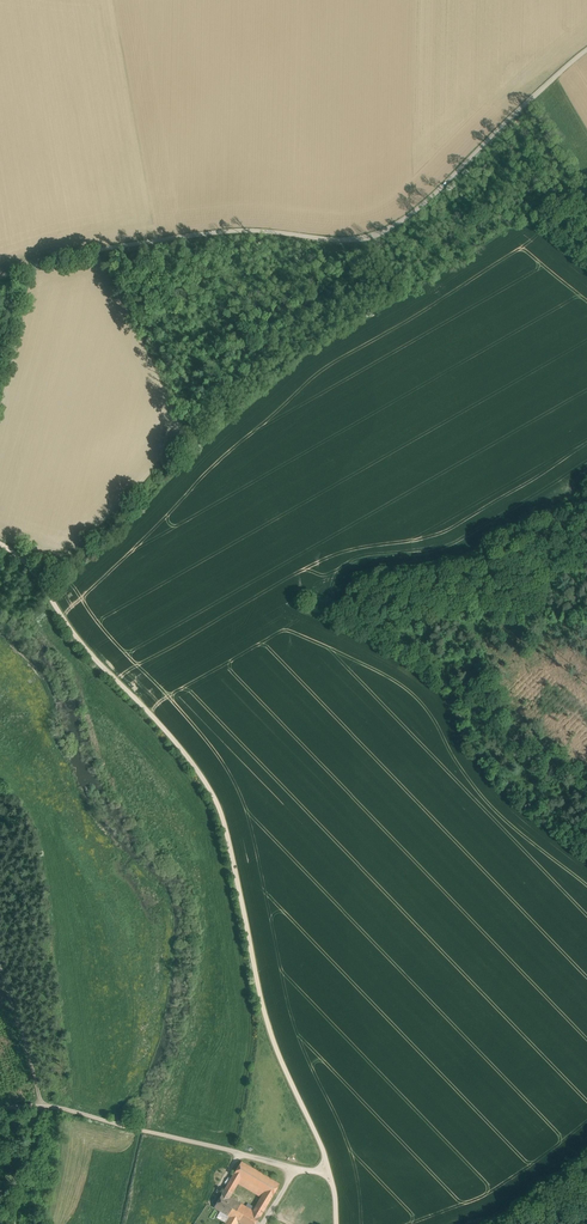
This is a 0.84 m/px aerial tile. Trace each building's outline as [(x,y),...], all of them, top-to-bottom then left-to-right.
[(257,1171),(241,1162),(240,1163),(239,1164),(240,1164),(236,1171),(235,1170),(234,1171),(235,1172),(227,1185),(233,1189),(237,1182),(240,1177),(265,1191),(272,1196),(273,1195),(274,1195),(275,1194),(274,1194),(278,1187),(279,1186),(278,1186),(279,1184),(257,1171),(258,1170),(257,1170),(257,1171)] [(265,1191),(240,1177),(237,1182),(262,1197),(265,1191)] [(233,1189),(227,1185),(223,1193),(229,1196),(233,1189)] [(272,1196),(265,1191),(262,1197),(255,1207),(263,1212),(272,1196)] [(229,1196),(223,1193),(214,1207),(229,1216),(237,1201),(229,1196)] [(237,1201),(229,1216),(229,1217),(238,1222),(242,1223),(255,1223),(263,1212),(255,1207),(253,1212),(248,1208),(246,1207),(237,1201)]
